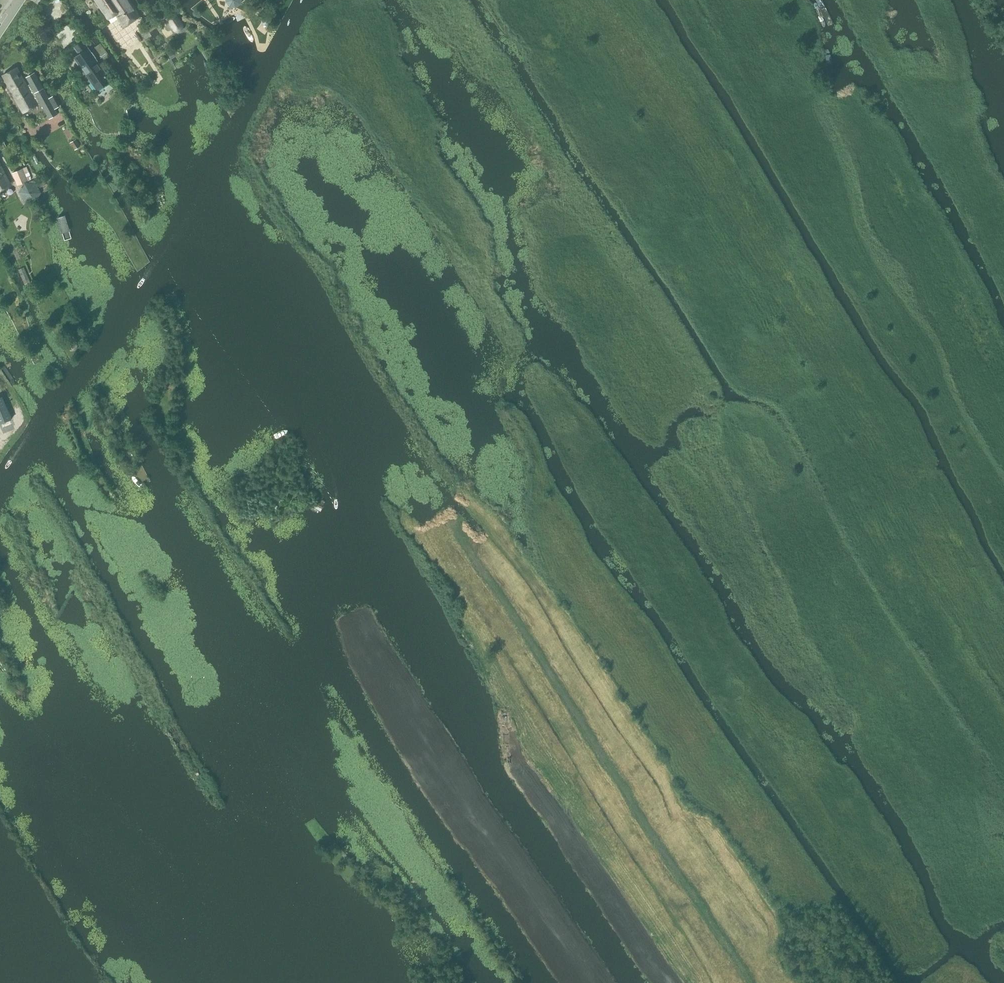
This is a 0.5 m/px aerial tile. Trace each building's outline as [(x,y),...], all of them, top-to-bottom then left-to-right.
[(100,7),(101,6),(103,8),(102,9),(109,20),(116,15),(124,27),(141,15),(131,0),(96,0),(100,7)] [(175,11),(165,17),(174,31),(175,32),(177,32),(179,32),(181,32),(182,30),(183,29),(184,27),(184,25),(175,11)] [(111,81),(108,77),(83,42),(76,47),(81,54),(75,58),(86,72),(83,74),(89,82),(90,81),(97,91),(111,81)] [(51,118),(58,114),(55,108),(59,106),(56,101),(53,96),(50,98),(35,72),(27,77),(32,85),(29,87),(17,67),(3,75),(24,113),(42,103),(51,118)] [(81,146),(76,139),(71,142),(75,150),(81,146)] [(0,165),(0,191),(12,185),(2,165),(0,166),(0,165)] [(27,167),(12,173),(18,185),(32,179),(31,178),(31,177),(27,167)] [(19,193),(24,202),(35,202),(41,194),(36,184),(25,184),(19,193)] [(68,215),(57,217),(61,237),(62,237),(62,238),(70,237),(69,233),(71,233),(68,215)] [(68,347),(71,351),(76,351),(79,346),(76,342),(71,342),(68,347)] [(0,397),(0,424),(12,419),(3,396),(0,397)]
